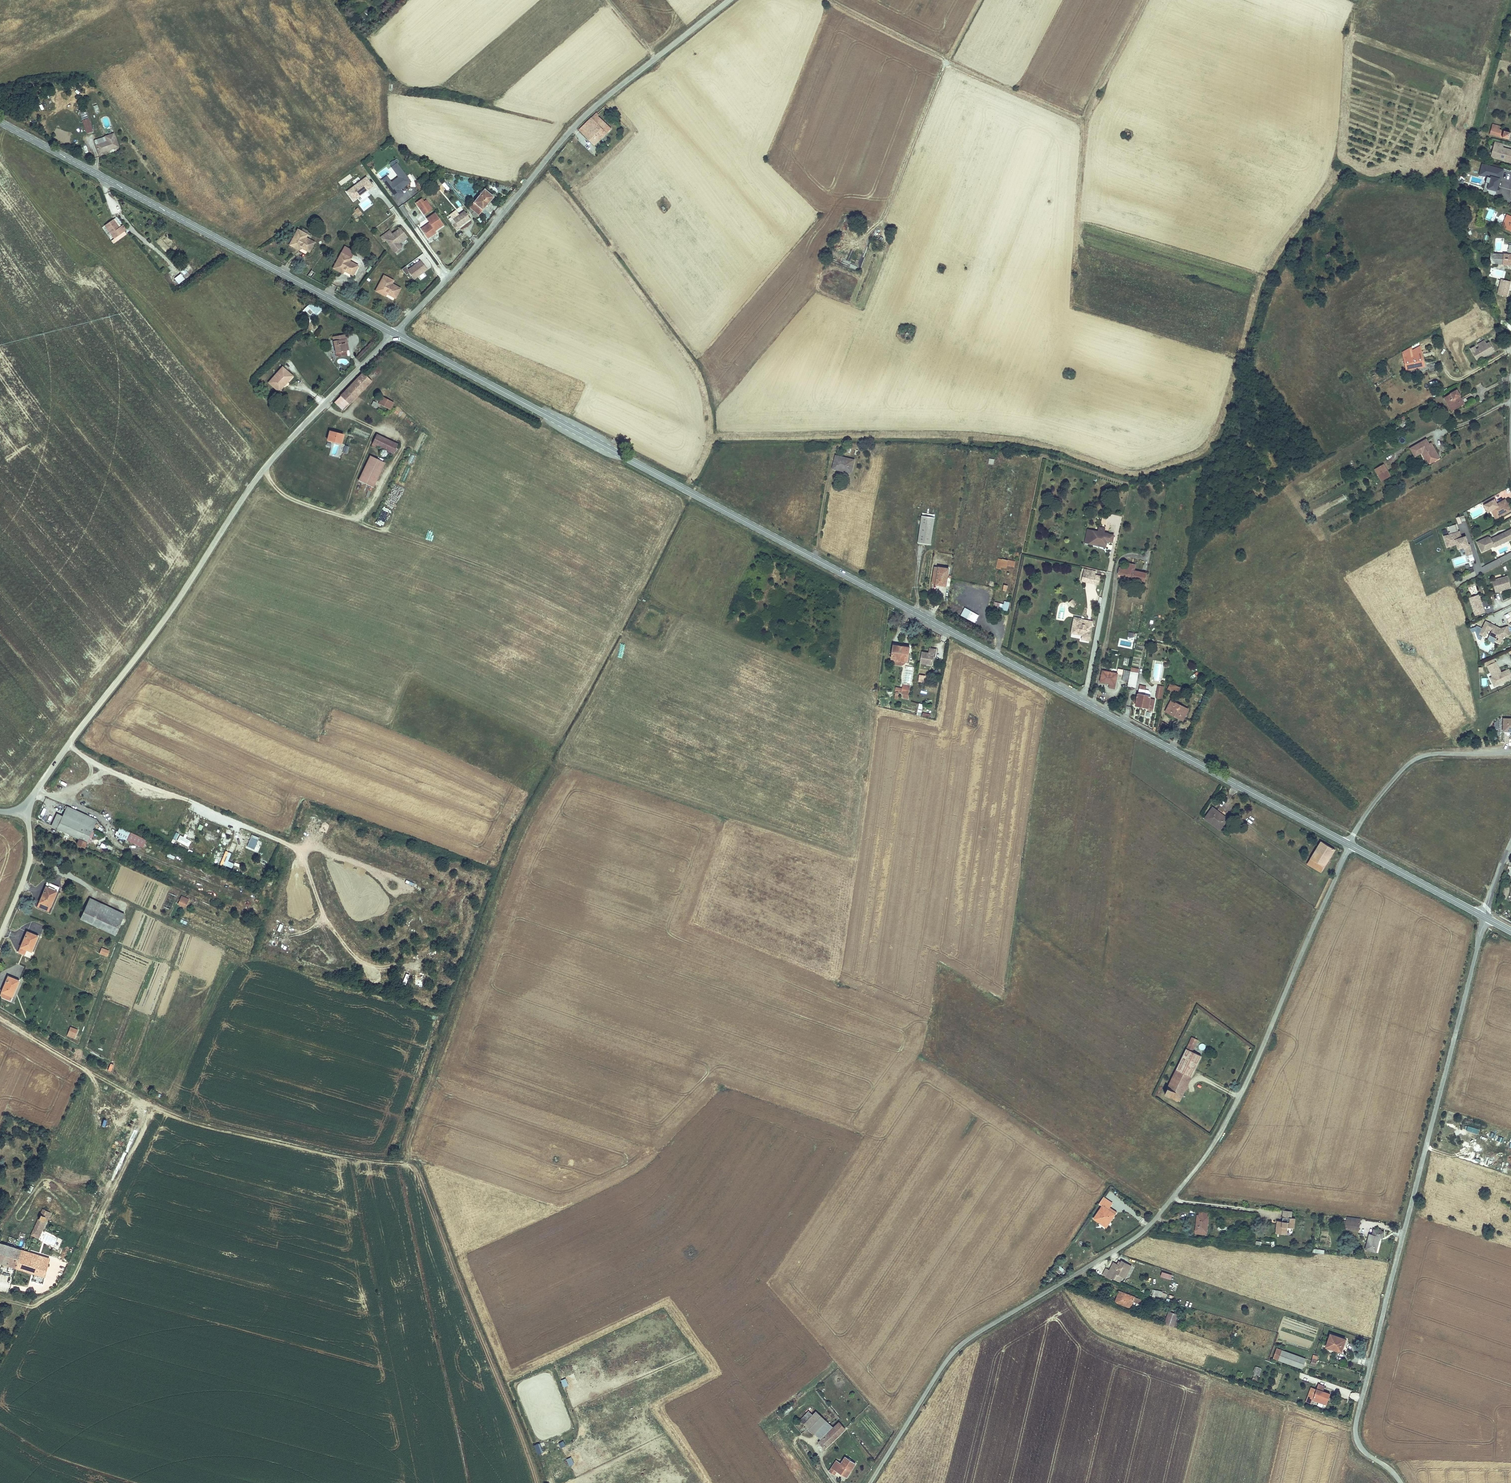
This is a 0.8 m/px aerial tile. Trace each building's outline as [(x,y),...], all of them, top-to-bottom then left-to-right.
[(86,110),(79,112),(86,134),(93,132),(86,110)] [(595,119),(598,115),(600,114),(598,112),(580,129),(595,144),(611,128),(607,125),(604,128),(595,119)] [(607,125),(598,115),(595,119),(604,128),(607,125)] [(1492,132),(1510,137),(1510,136),(1510,130),(1494,125),(1492,132)] [(105,140),(95,143),(98,152),(117,145),(113,132),(104,135),(105,140)] [(566,146),(568,148),(574,154),(583,145),(574,136),(566,146)] [(1506,151),(1507,148),(1503,147),(1504,143),(1500,142),(1495,141),(1494,145),(1497,146),(1495,155),(1503,158),(1503,160),(1510,162),(1510,152),(1506,151)] [(1495,155),(1497,146),(1494,145),(1491,156),(1503,160),(1503,158),(1495,155)] [(397,163),(391,167),(398,177),(391,182),(387,176),(382,180),(396,199),(403,194),(400,190),(411,182),(397,163)] [(1499,186),(1504,169),(1483,163),(1480,174),(1487,176),(1491,177),(1489,183),(1488,188),(1497,190),(1498,186),(1499,186)] [(350,175),(338,182),(340,185),(352,178),(350,175)] [(366,178),(347,192),(354,201),(373,187),(366,178)] [(406,191),(411,197),(417,193),(412,186),(406,191)] [(494,200),(486,192),(472,208),(480,216),(494,200)] [(360,205),(364,211),(372,205),(368,199),(360,205)] [(427,200),(419,206),(425,214),(433,208),(427,200)] [(358,207),(354,210),(359,216),(362,213),(358,207)] [(1489,208),(1485,218),(1491,220),(1495,210),(1489,208)] [(453,218),(451,220),(459,231),(462,229),(461,228),(472,220),(466,212),(455,220),(453,218)] [(433,225),(424,231),(430,239),(438,233),(436,231),(444,225),(436,213),(428,218),(431,223),(433,225)] [(1501,227),(1510,231),(1510,216),(1507,214),(1501,227)] [(114,222),(107,226),(116,239),(128,231),(124,227),(119,230),(114,222)] [(388,233),(381,238),(384,242),(386,240),(395,252),(402,247),(399,243),(407,237),(401,229),(393,235),(390,236),(388,233)] [(289,245),(298,250),(299,250),(299,248),(309,252),(313,244),(304,239),(305,236),(297,232),(289,245)] [(334,269),(343,274),(344,271),(352,275),(357,266),(348,262),(350,259),(341,255),(334,269)] [(1490,267),(1493,267),(1493,265),(1510,266),(1510,256),(1491,255),(1490,267)] [(405,267),(402,269),(406,275),(409,272),(414,280),(427,270),(420,261),(408,270),(405,267)] [(186,279),(190,276),(185,269),(181,272),(186,279)] [(179,285),(185,280),(180,274),(174,279),(179,285)] [(396,297),(401,289),(392,284),(393,281),(385,277),(377,292),(386,296),(387,293),(396,297)] [(1505,298),(1510,283),(1501,280),(1496,295),(1505,298)] [(308,307),(305,310),(310,316),(313,312),(308,307)] [(310,316),(305,310),(300,315),(309,324),(313,319),(310,316)] [(347,338),(333,341),(335,353),(346,351),(345,344),(347,343),(347,338)] [(1483,341),(1468,349),(1475,361),(1488,353),(1484,345),(1485,344),(1483,341)] [(300,360),(304,357),(298,350),(294,353),(300,360)] [(1423,353),(1406,356),(1408,368),(1425,365),(1423,353)] [(279,393),(286,386),(285,385),(292,377),(283,369),(270,384),(279,393)] [(363,373),(350,386),(358,393),(359,394),(372,381),(363,373)] [(358,393),(350,386),(335,402),(339,407),(345,400),(349,404),(359,394),(358,393)] [(1459,390),(1449,396),(1453,404),(1452,405),(1455,410),(1466,404),(1461,397),(1462,396),(1459,390)] [(1453,404),(1449,396),(1446,398),(1454,411),(1455,410),(1452,405),(1453,404)] [(379,404),(388,409),(391,403),(382,398),(379,404)] [(345,400),(339,407),(343,410),(349,404),(345,400)] [(329,432),(327,441),(340,444),(342,439),(340,438),(341,435),(329,432)] [(379,446),(382,447),(392,452),(397,443),(376,433),(371,442),(379,446)] [(1422,453),(1425,452),(1426,451),(1430,459),(1440,453),(1435,445),(1432,447),(1430,444),(1432,443),(1430,439),(1414,448),(1418,456),(1422,453)] [(331,456),(341,458),(342,452),(347,453),(348,446),(333,443),(331,456)] [(407,462),(411,464),(415,456),(410,453),(407,462)] [(376,486),(386,462),(371,456),(361,480),(376,486)] [(837,456),(834,469),(852,473),(855,460),(837,456)] [(1392,473),(1385,461),(1376,467),(1383,478),(1392,473)] [(1497,499),(1495,494),(1483,500),(1485,503),(1490,500),(1491,502),(1497,499)] [(1506,497),(1491,506),(1497,517),(1510,509),(1510,505),(1506,497)] [(931,545),(935,518),(922,516),(918,543),(931,545)] [(1498,534),(1499,535),(1495,537),(1493,536),(1492,535),(1490,536),(1489,534),(1479,539),(1484,549),(1496,543),(1496,545),(1502,542),(1501,540),(1508,537),(1509,538),(1510,537),(1510,527),(1498,534)] [(1111,541),(1113,534),(1107,533),(1087,529),(1084,542),(1090,543),(1091,541),(1097,542),(1105,543),(1106,540),(1111,541)] [(1470,543),(1467,534),(1466,535),(1463,536),(1462,534),(1461,530),(1450,533),(1451,534),(1446,536),(1449,545),(1460,541),(1462,546),(1465,545),(1468,553),(1474,551),(1471,543),(1470,543)] [(1476,559),(1474,551),(1468,553),(1470,561),(1476,559)] [(1015,567),(1016,563),(1000,559),(998,569),(1001,570),(1002,567),(1004,567),(1009,566),(1013,567),(1015,567)] [(1122,566),(1121,573),(1134,576),(1134,578),(1146,580),(1148,572),(1136,569),(1137,564),(1131,562),(1130,568),(1122,566)] [(944,585),(947,568),(936,566),(933,583),(944,585)] [(1094,575),(1084,573),(1082,580),(1097,583),(1098,576),(1094,575)] [(1509,588),(1506,576),(1491,581),(1494,592),(1509,588)] [(1484,613),(1478,595),(1468,598),(1474,616),(1484,613)] [(1072,607),(1077,604),(1073,599),(1068,602),(1072,607)] [(1004,601),(1004,602),(995,602),(994,606),(1003,607),(1003,609),(1008,609),(1009,601),(1004,601)] [(975,622),(979,615),(970,610),(967,617),(975,622)] [(1082,619),(1075,618),(1072,632),(1083,635),(1082,639),(1089,640),(1092,625),(1082,623),(1082,619)] [(1508,626),(1500,629),(1494,626),(1493,627),(1490,626),(1491,624),(1485,622),(1480,632),(1485,635),(1488,629),(1491,631),(1489,635),(1496,639),(1495,641),(1500,643),(1503,637),(1504,635),(1506,635),(1506,636),(1510,634),(1508,626)] [(893,645),(892,659),(907,661),(909,647),(893,645)] [(922,653),(921,664),(933,665),(933,661),(935,661),(936,650),(930,650),(930,654),(922,653)] [(1509,669),(1501,673),(1496,662),(1488,666),(1487,666),(1493,677),(1490,678),(1493,684),(1497,683),(1498,685),(1510,679),(1510,673),(1509,669)] [(1103,670),(1100,681),(1108,682),(1108,680),(1115,682),(1117,673),(1103,670)] [(1124,680),(1130,681),(1130,679),(1132,671),(1126,670),(1124,680)] [(1130,679),(1138,681),(1140,672),(1132,671),(1130,679)] [(1130,681),(1129,686),(1137,688),(1138,681),(1130,679),(1130,681)] [(1178,693),(1181,686),(1170,682),(1167,689),(1178,693)] [(907,690),(901,689),(901,694),(908,695),(910,687),(907,686),(907,690)] [(1140,688),(1138,706),(1150,708),(1152,696),(1146,694),(1148,687),(1145,687),(1145,689),(1140,688)] [(1174,703),(1169,714),(1186,722),(1190,711),(1174,703)] [(1164,731),(1168,725),(1163,721),(1158,727),(1164,731)] [(78,838),(76,844),(83,847),(96,820),(82,813),(66,806),(56,827),(78,838)] [(1227,819),(1212,808),(1205,820),(1220,831),(1227,819)] [(115,835),(142,847),(146,839),(119,826),(115,835)] [(174,832),(172,840),(189,846),(192,838),(174,832)] [(255,850),(259,836),(251,834),(247,847),(255,850)] [(1321,842),(1306,864),(1320,872),(1334,850),(1321,842)] [(225,867),(231,852),(225,850),(219,864),(225,867)] [(47,886),(40,900),(51,905),(57,890),(47,886)] [(168,893),(164,905),(172,907),(175,895),(168,893)] [(181,895),(177,904),(185,907),(189,898),(181,895)] [(100,904),(89,899),(80,920),(91,925),(100,904)] [(100,904),(91,925),(101,930),(111,909),(100,904)] [(111,909),(101,930),(114,936),(124,915),(111,909)] [(79,927),(78,928),(90,933),(91,931),(90,928),(89,926),(86,925),(83,924),(81,925),(79,927)] [(90,933),(78,928),(78,930),(78,933),(80,935),(81,936),(84,937),(86,937),(89,935),(90,933)] [(27,931),(21,945),(32,950),(38,935),(27,931)] [(107,956),(109,949),(101,947),(99,953),(107,956)] [(8,976),(2,990),(12,995),(19,980),(8,976)] [(70,1034),(73,1027),(67,1025),(64,1032),(70,1034)] [(1197,1040),(1192,1038),(1176,1070),(1190,1078),(1198,1062),(1201,1057),(1192,1052),(1197,1040)] [(1190,1078),(1176,1070),(1167,1088),(1175,1092),(1172,1098),(1178,1101),(1190,1078)] [(1175,1092),(1167,1088),(1164,1094),(1172,1098),(1175,1092)] [(1466,1130),(1478,1134),(1480,1129),(1467,1125),(1466,1130)] [(1101,1198),(1097,1205),(1101,1207),(1092,1220),(1105,1228),(1114,1215),(1106,1210),(1110,1204),(1101,1198)] [(32,1235),(36,1237),(48,1212),(43,1210),(32,1235)] [(1197,1231),(1207,1232),(1209,1212),(1198,1211),(1197,1231)] [(1277,1226),(1276,1233),(1286,1235),(1287,1228),(1294,1229),(1295,1219),(1292,1218),(1293,1212),(1283,1211),(1281,1227),(1277,1226)] [(48,1212),(36,1237),(39,1239),(50,1213),(48,1212)] [(1347,1221),(1346,1229),(1359,1231),(1360,1223),(1347,1221)] [(1370,1235),(1366,1250),(1377,1252),(1381,1238),(1383,1239),(1384,1233),(1374,1231),(1373,1236),(1370,1235)] [(45,1276),(48,1265),(22,1257),(24,1252),(0,1245),(0,1262),(45,1276)] [(22,1257),(48,1265),(49,1260),(24,1252),(22,1257)] [(1123,1274),(1130,1262),(1125,1260),(1123,1258),(1122,1260),(1120,1263),(1119,1262),(1115,1260),(1107,1274),(1112,1277),(1116,1270),(1123,1274)] [(1126,1275),(1133,1264),(1130,1262),(1123,1274),(1126,1275)] [(1120,1290),(1116,1301),(1138,1309),(1140,1302),(1134,1300),(1135,1296),(1120,1290)] [(1165,1324),(1175,1327),(1178,1315),(1169,1312),(1165,1324)] [(1332,1334),(1328,1347),(1343,1352),(1348,1340),(1332,1334)] [(1281,1349),(1277,1360),(1303,1369),(1306,1358),(1281,1349)] [(1253,1373),(1260,1375),(1261,1367),(1255,1366),(1253,1373)] [(1257,1382),(1258,1377),(1249,1374),(1247,1379),(1257,1382)] [(1329,1405),(1333,1395),(1326,1392),(1328,1387),(1321,1385),(1316,1400),(1329,1405)] [(801,1418),(822,1439),(833,1428),(812,1407),(801,1418)] [(833,1428),(822,1439),(818,1442),(824,1448),(845,1428),(839,1422),(833,1428)] [(831,1470),(836,1473),(839,1469),(849,1474),(857,1461),(847,1456),(843,1462),(842,1462),(838,1459),(831,1470)]
